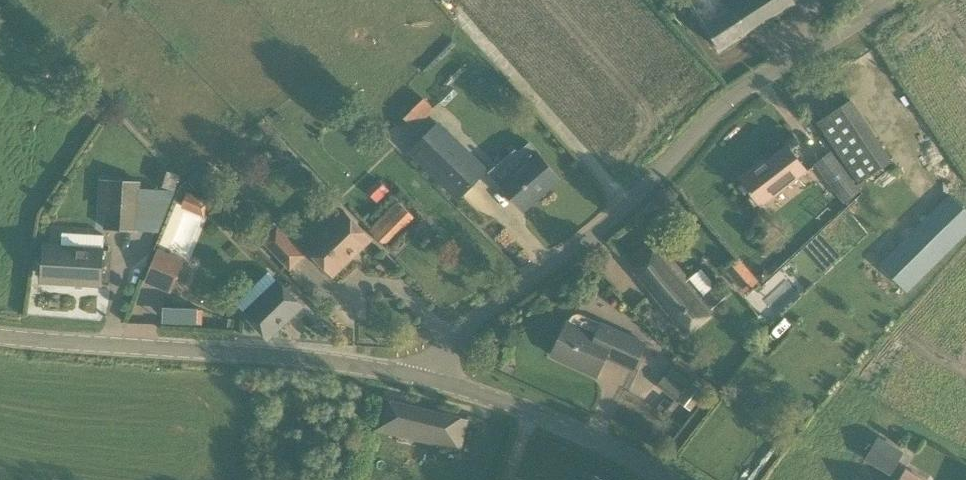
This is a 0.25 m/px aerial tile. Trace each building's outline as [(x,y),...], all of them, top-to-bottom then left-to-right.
[(799,0),(721,0),(726,9),(720,13),(711,0),(695,0),(690,3),(721,51),(799,0)] [(412,127),(433,108),(424,99),(403,118),(412,127)] [(438,121),(409,151),(457,200),(464,192),(487,169),(438,121)] [(514,176),(502,186),(509,195),(522,210),(560,179),(539,154),(531,145),(519,156),(524,162),(511,172),(514,176)] [(807,172),(788,147),(758,171),(755,168),(741,179),(761,206),(807,172)] [(860,192),(830,154),(815,167),(844,204),(860,192)] [(107,184),(104,229),(136,231),(136,226),(151,227),(153,200),(140,199),(141,181),(107,179),(107,184)] [(171,201),(177,185),(157,179),(152,194),(171,201)] [(378,180),(366,190),(377,202),(389,191),(378,180)] [(880,264),(906,292),(965,236),(965,210),(950,194),(880,264)] [(398,202),(370,231),(384,245),(412,216),(398,202)] [(344,211),(305,248),(333,276),(372,240),(344,211)] [(290,269),(305,255),(277,226),(262,240),(290,269)] [(781,263),(812,233),(804,226),(774,255),(781,263)] [(656,240),(630,262),(635,269),(633,271),(645,287),(685,336),(714,312),(701,296),(713,286),(699,270),(688,280),(667,254),(662,248),(656,240)] [(103,251),(44,247),(42,277),(59,278),(59,282),(101,284),(101,280),(109,281),(111,251),(103,251)] [(170,291),(182,261),(157,251),(145,282),(170,291)] [(739,258),(724,270),(744,293),(759,281),(739,258)] [(760,271),(756,275),(762,282),(769,276),(765,271),(761,271),(760,271)] [(765,308),(781,291),(771,280),(754,297),(765,308)] [(244,314),(268,338),(302,306),(278,281),(244,314)] [(605,357),(633,369),(645,343),(577,314),(572,317),(570,320),(569,322),(567,321),(551,355),(573,365),(578,362),(583,364),(581,369),(596,376),(605,357)] [(673,365),(657,385),(669,394),(660,405),(675,417),(686,404),(694,410),(708,393),(673,365)] [(376,430),(460,449),(467,420),(383,400),(376,430)] [(878,436),(864,459),(879,469),(890,476),(897,464),(904,453),(878,436)] [(907,470),(901,479),(923,479),(907,470)]
